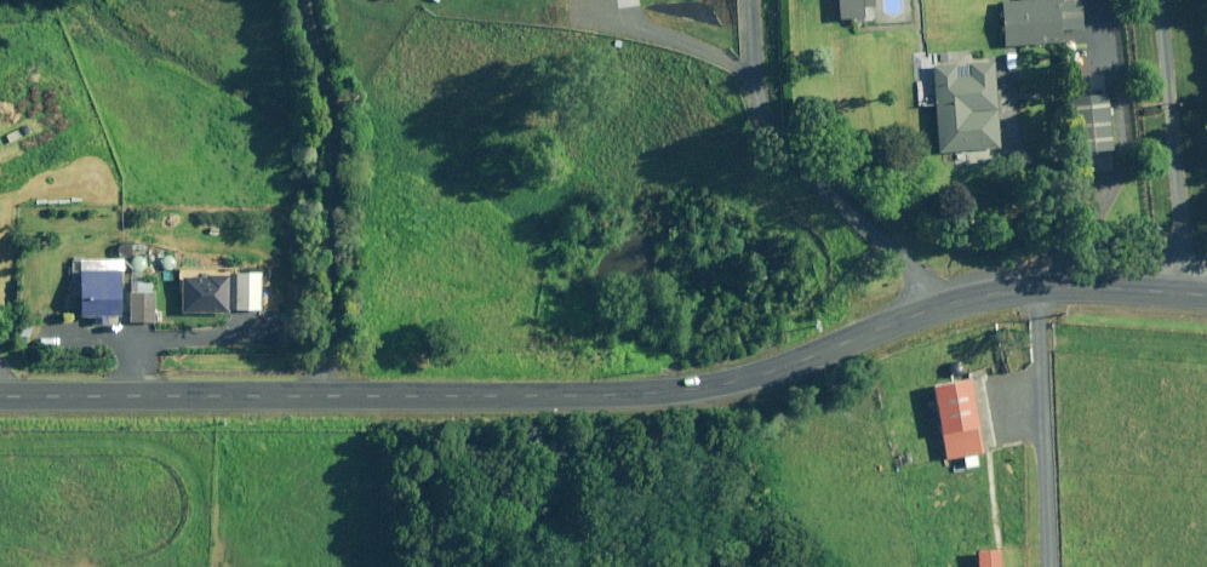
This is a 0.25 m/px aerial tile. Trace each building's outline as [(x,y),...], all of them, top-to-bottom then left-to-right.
[(1081,32),(1081,1),(1002,1),(1002,43),(1059,44),(1059,32),(1081,32)] [(996,103),(992,63),(968,65),(969,73),(957,74),(956,66),(931,69),(938,154),(999,148),(995,111),(997,111),(996,103)] [(1108,151),(1105,96),(1069,98),(1071,153),(1108,151)] [(94,324),(107,324),(107,318),(117,318),(117,262),(91,261),(91,272),(78,272),(78,318),(94,318),(94,324)] [(258,274),(234,275),(235,311),(259,311),(258,274)] [(227,312),(227,279),(180,279),(180,312),(227,312)] [(154,282),(129,282),(128,323),(152,324),(154,282)] [(980,453),(968,381),(932,388),(947,472),(958,470),(956,457),(980,453)] [(999,551),(975,553),(976,566),(1000,566),(999,551)]
